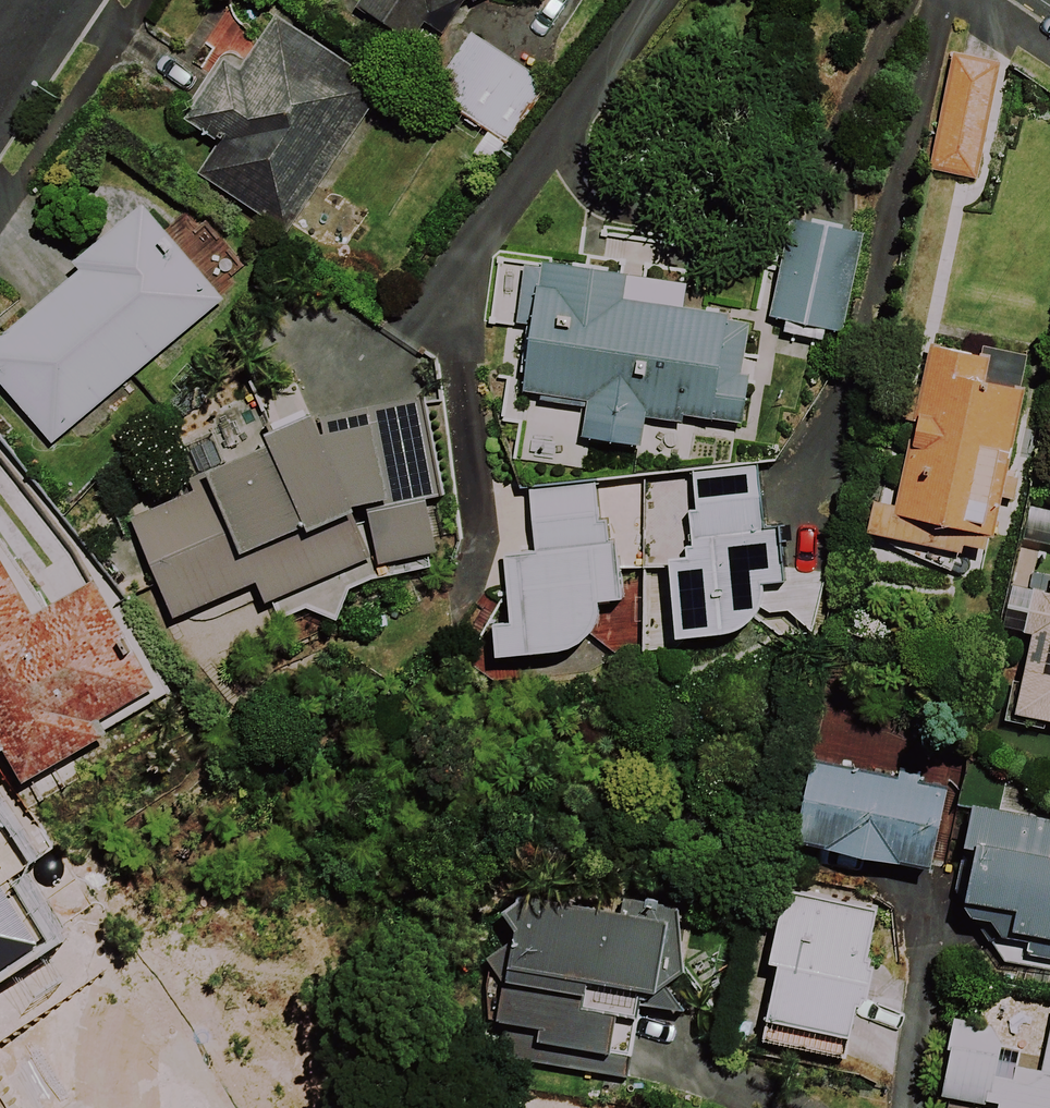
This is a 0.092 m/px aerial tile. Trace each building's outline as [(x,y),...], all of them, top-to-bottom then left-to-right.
[(351,10),(412,46),(421,32),(436,41),(460,1),(471,8),(484,0),(356,0),(351,10)] [(376,93),(269,21),(232,76),(216,66),(182,117),(223,144),(201,176),(283,231),(376,93)] [(541,88),(468,38),(427,97),(500,148),(541,88)] [(996,67),(947,56),(922,173),(970,183),(996,67)] [(253,274),(202,213),(167,243),(140,211),(72,267),(78,275),(0,340),(0,386),(50,445),(253,274)] [(861,240),(794,220),(765,316),(832,336),(861,240)] [(511,328),(508,394),(505,465),(704,474),(706,425),(738,427),(744,309),(685,306),(686,270),(485,261),(482,327),(511,328)] [(905,344),(887,484),(868,482),(860,543),(909,549),(912,519),(1001,530),(1023,359),(905,344)] [(259,445),(185,473),(191,489),(130,512),(171,624),(230,602),(237,622),(438,548),(424,508),(448,499),(412,402),(322,436),(310,404),(252,425),(259,445)] [(758,475),(684,483),(685,528),(658,529),(660,584),(676,584),(678,639),(731,638),(734,636),(737,633),(740,630),(743,628),(746,625),(749,622),(751,619),(754,615),(756,612),(758,608),(759,604),(761,601),(762,597),(763,593),(764,589),(782,587),(774,516),(763,517),(758,475)] [(592,494),(516,502),(519,561),(501,562),(505,631),(484,633),(486,661),(566,656),(569,654),(573,652),(576,650),(579,647),(582,645),(584,642),(586,638),(588,635),(590,632),(592,628),(593,624),(594,621),(595,617),(595,613),(595,609),(624,606),(617,537),(596,539),(592,494)] [(0,558),(0,741),(25,782),(107,732),(159,700),(89,585),(36,617),(0,558)] [(1045,582),(1014,717),(1049,725),(1049,583),(1045,582)] [(954,789),(810,761),(793,846),(938,873),(954,789)] [(970,810),(962,848),(971,850),(961,899),(1013,909),(1007,945),(1049,953),(1049,866),(1044,865),(1049,834),(1049,825),(970,810)] [(525,1050),(632,1066),(637,1029),(675,1035),(684,973),(693,906),(504,871),(480,1024),(527,1031),(525,1050)] [(875,918),(778,901),(754,1043),(851,1059),(875,918)] [(1047,1010),(1041,1040),(998,1031),(948,1022),(934,1094),(993,1105),(992,1107),(1049,1107),(1049,1011),(1047,1010)]
